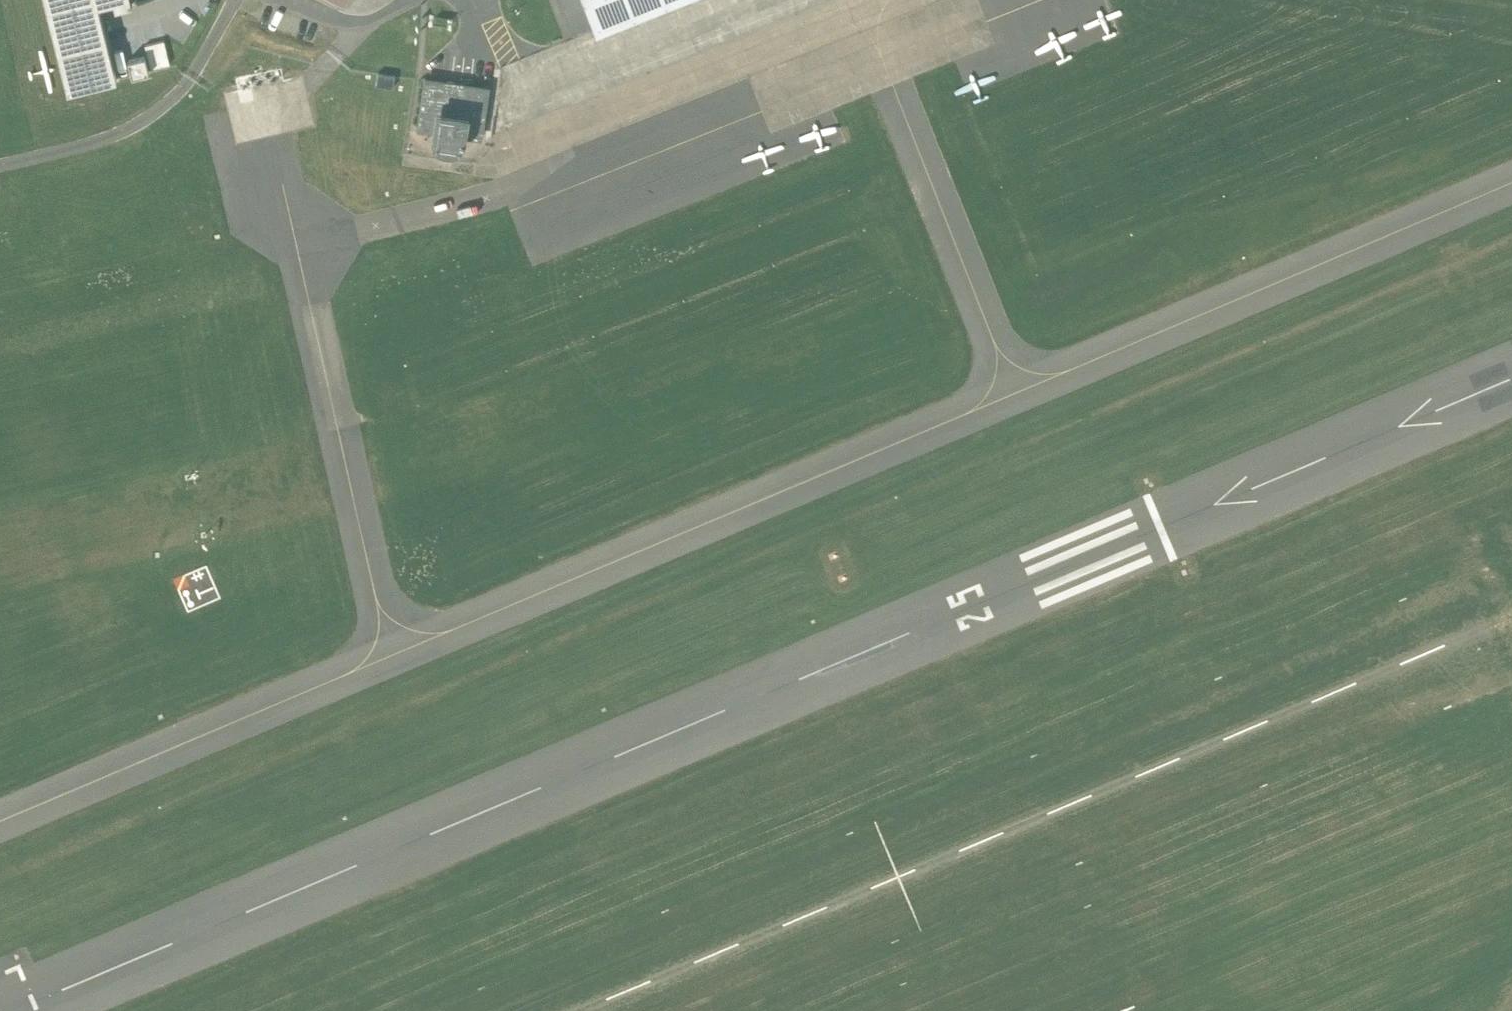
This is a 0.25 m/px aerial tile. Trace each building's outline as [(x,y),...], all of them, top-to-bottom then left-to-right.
[(68,94),(116,82),(98,7),(114,4),(115,10),(132,6),(131,0),(44,0),(68,94)] [(594,24),(585,0),(559,0),(572,33),(594,24)] [(594,24),(597,32),(677,0),(585,0),(594,24)] [(132,78),(149,74),(145,57),(128,61),(132,78)] [(395,76),(378,74),(376,86),(394,89),(395,76)] [(487,89),(427,81),(420,129),(439,131),(438,140),(440,145),(454,147),(457,146),(460,142),(461,135),(480,137),(487,89)]
